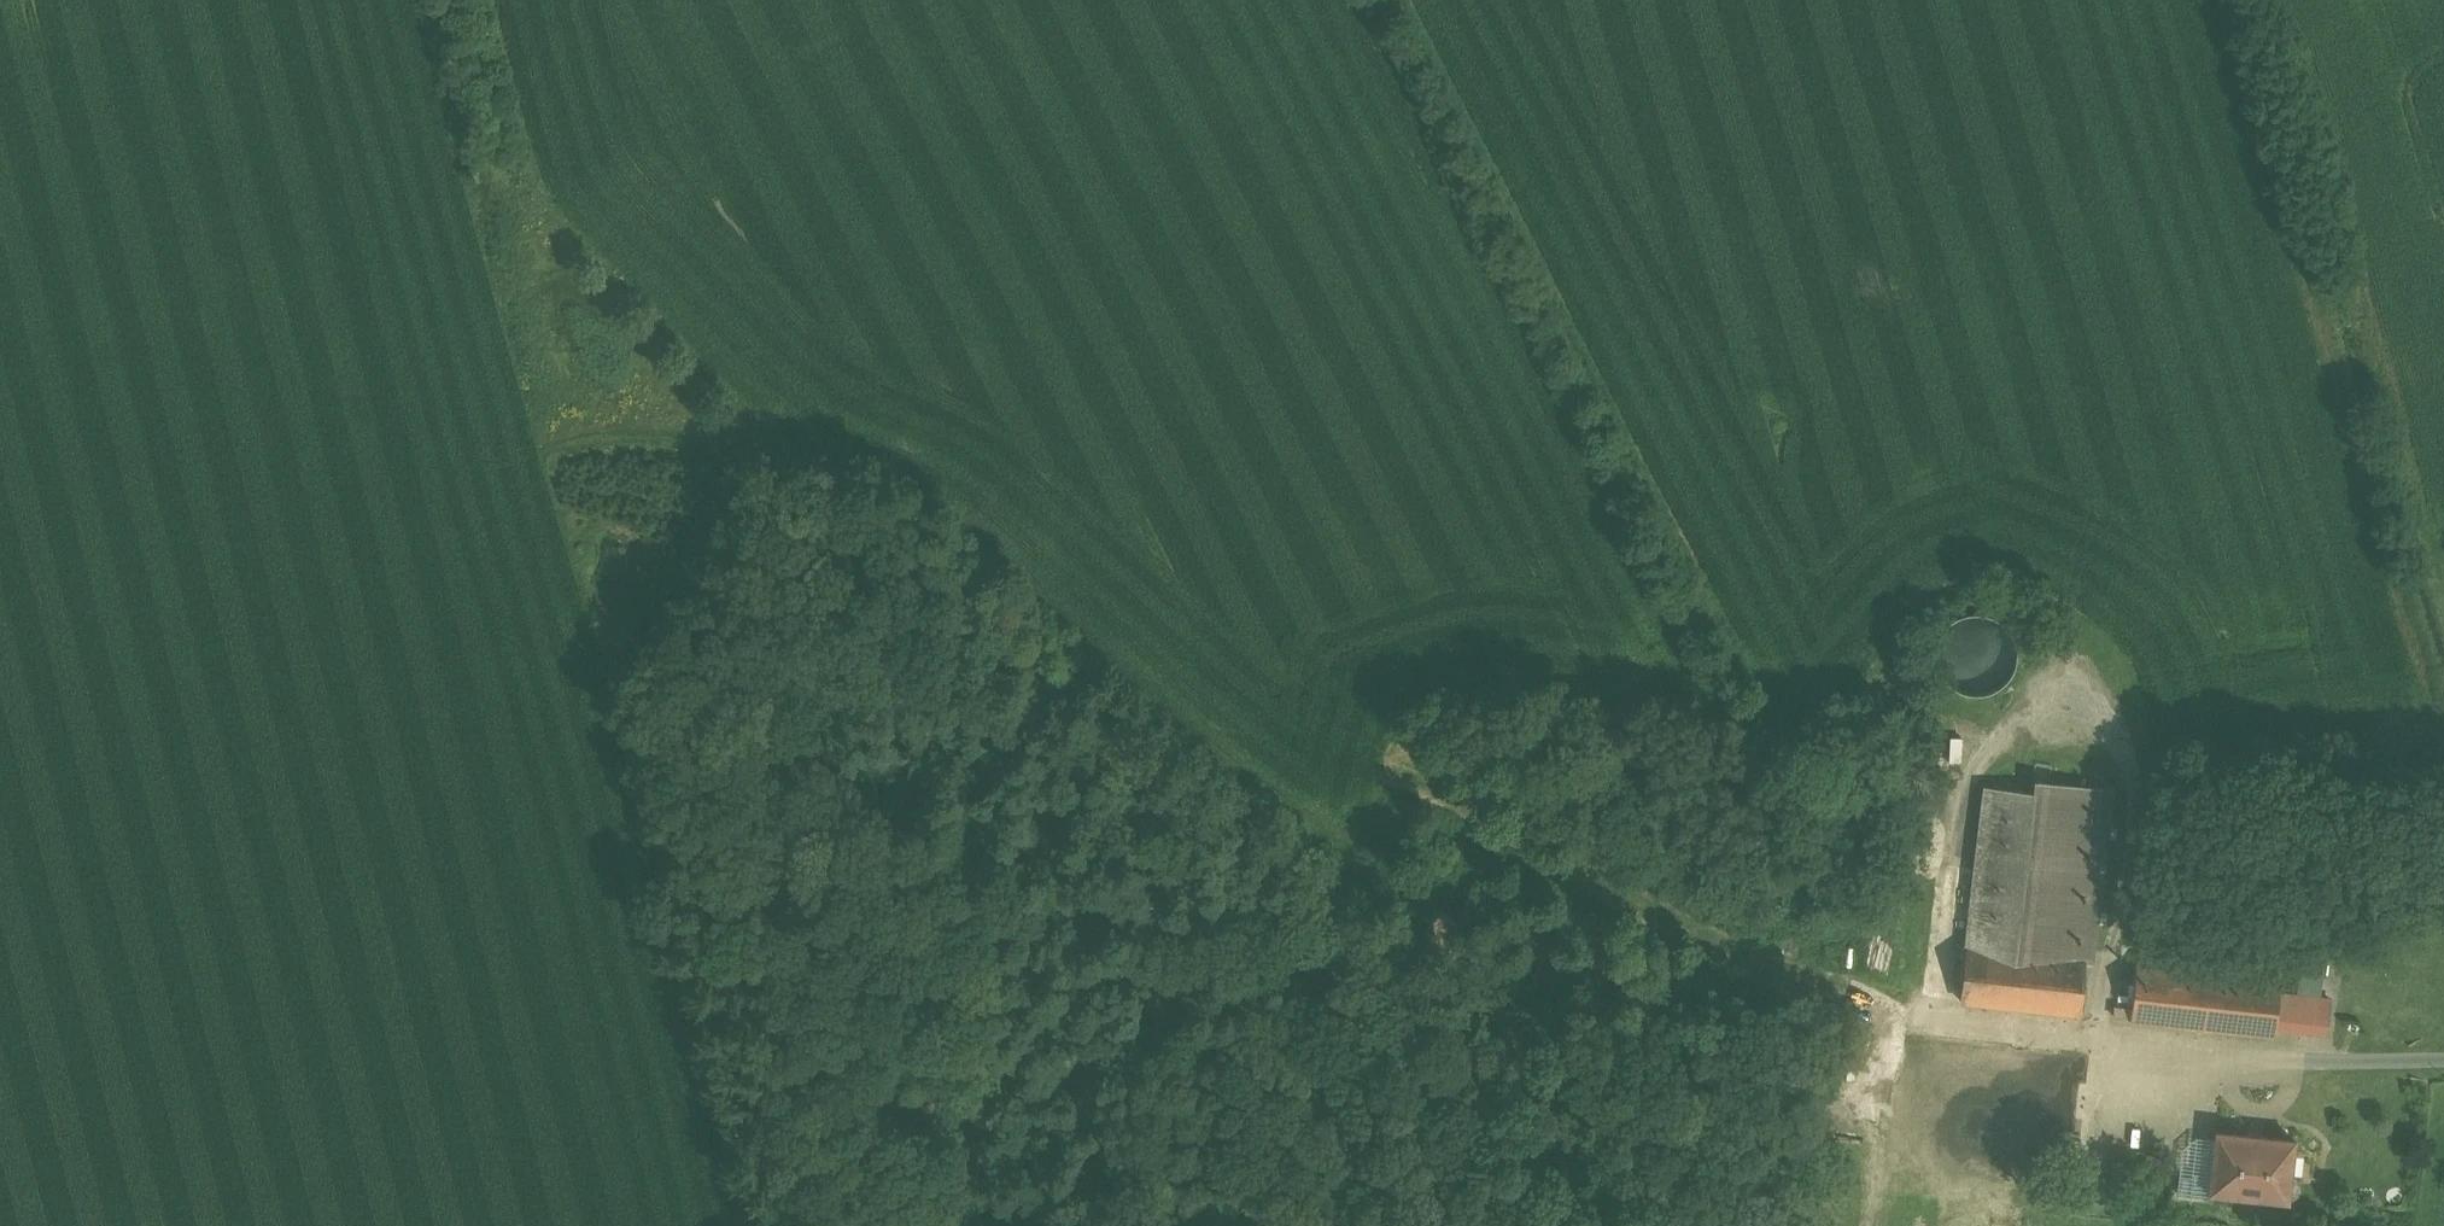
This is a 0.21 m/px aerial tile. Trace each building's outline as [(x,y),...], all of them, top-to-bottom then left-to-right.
[(1991,616),(1983,614),(1976,613),(1969,614),(1964,616),(1960,618),(1956,620),(1953,622),(1950,625),(1947,628),(1943,633),(1941,637),(1940,641),(1939,644),(1938,649),(1937,654),(1938,659),(1938,662),(1940,667),(1942,672),(1944,676),(1947,680),(1949,682),(1952,685),(1956,688),(1961,691),(1967,693),(1972,694),(1979,695),(1986,694),(1990,692),(1995,690),(2001,687),(2005,684),(2009,680),(2013,674),(2015,669),(2017,664),(2018,659),(2018,653),(2017,646),(2016,642),(2014,637),(2012,633),(2010,630),(2006,626),(2003,622),(1999,620),(1996,618),(1991,616)] [(2113,790),(2035,780),(2034,792),(1987,787),(1968,948),(1962,1000),(2082,1013),(2087,962),(2093,963),(2113,790)] [(2283,972),(2138,957),(2133,1008),(2118,1007),(2116,1017),(2276,1034),(2278,1019),(2329,1024),(2332,999),(2280,994),(2283,972)] [(2078,1057),(1980,1046),(1974,1097),(1968,1148),(2067,1158),(2078,1057)] [(2296,1139),(2218,1131),(2211,1192),(2289,1201),(2289,1198),(2292,1198),(2296,1196),(2299,1192),(2300,1189),(2301,1186),(2300,1183),(2299,1180),(2297,1178),(2295,1176),(2292,1175),(2296,1139)]
